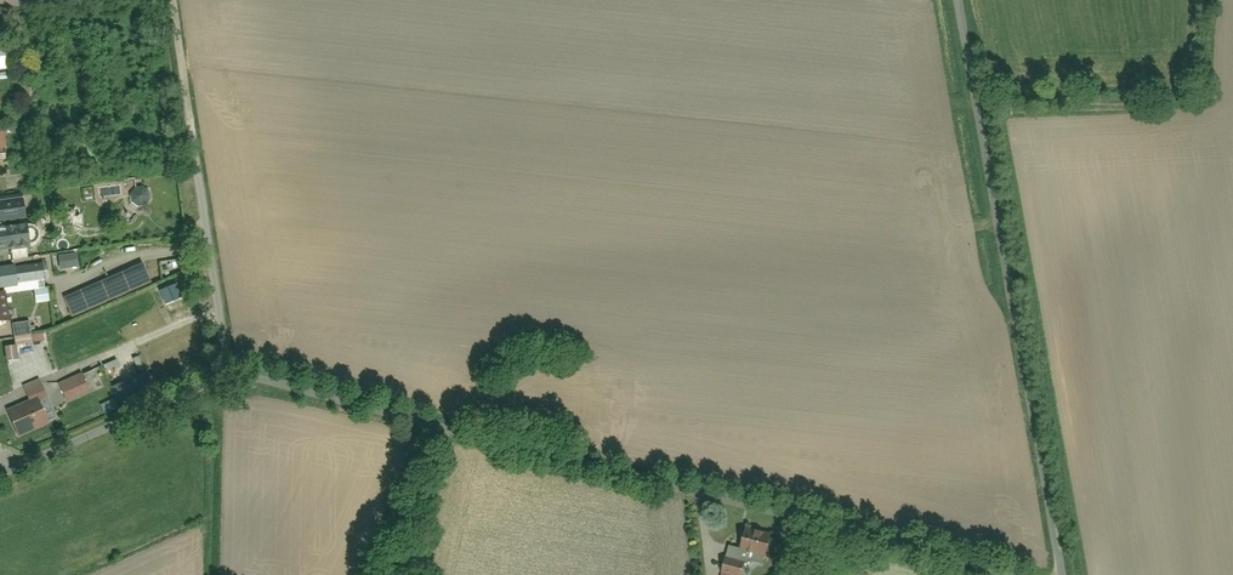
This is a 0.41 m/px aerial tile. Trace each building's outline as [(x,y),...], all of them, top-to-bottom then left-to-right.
[(9,153),(7,132),(0,133),(0,154),(9,153)] [(132,198),(134,203),(137,206),(144,208),(150,204),(152,199),(151,193),(148,189),(142,187),(136,190),(133,193),(132,198)] [(0,200),(0,218),(30,217),(29,200),(0,200)] [(2,252),(2,249),(41,248),(41,223),(1,224),(1,220),(0,220),(0,252),(2,252)] [(2,286),(3,293),(17,291),(16,284),(33,281),(30,264),(0,269),(0,286),(2,286)] [(163,285),(164,300),(182,299),(182,284),(163,285)] [(10,322),(6,294),(0,295),(0,323),(10,322)] [(15,324),(16,340),(48,339),(48,323),(15,324)] [(84,373),(62,383),(71,401),(93,391),(84,373)] [(41,380),(24,387),(31,403),(48,396),(41,380)] [(11,414),(21,438),(52,425),(42,401),(11,414)] [(750,530),(744,552),(772,560),(779,539),(750,530)] [(726,574),(748,574),(750,563),(729,558),(726,574)]
